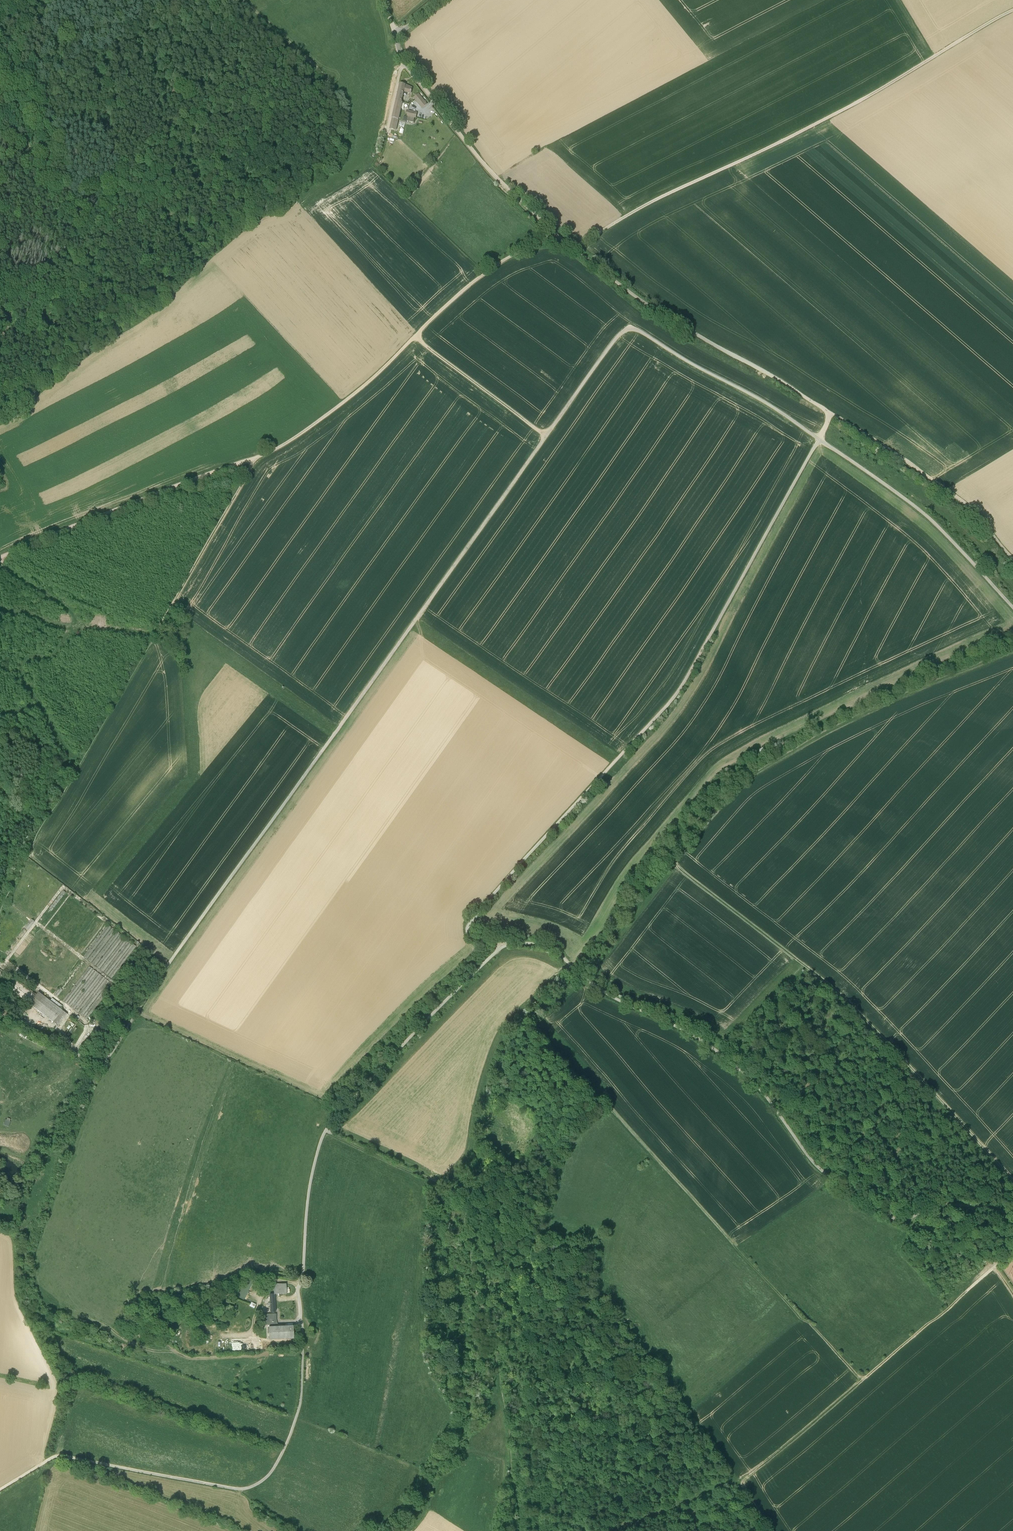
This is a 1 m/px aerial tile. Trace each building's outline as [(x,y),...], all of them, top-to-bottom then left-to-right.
[(412,88),(405,85),(400,84),(396,101),(401,102),(404,91),(411,93),(412,88)] [(422,109),(427,105),(418,94),(413,98),(422,109)] [(402,102),(401,102),(396,101),(392,118),(398,120),(402,102)] [(396,131),(398,120),(392,118),(390,129),(396,131)] [(66,892),(63,890),(48,909),(51,911),(66,892)] [(31,919),(24,927),(27,930),(34,921),(31,919)] [(108,926),(83,957),(111,979),(136,947),(108,926)] [(113,986),(81,961),(55,996),(86,1020),(113,986)] [(29,1005),(35,997),(12,979),(6,987),(29,1005)] [(53,1024),(62,1012),(38,993),(35,997),(29,1005),(53,1024)] [(238,1296),(245,1299),(254,1280),(247,1276),(238,1296)] [(270,1312),(275,1313),(274,1294),(287,1294),(286,1284),(273,1285),(273,1294),(270,1295),(270,1312)] [(276,1326),(275,1315),(265,1315),(265,1327),(268,1326),(269,1340),(293,1339),(292,1326),(276,1326)] [(270,1345),(270,1353),(292,1352),(292,1344),(270,1345)]
